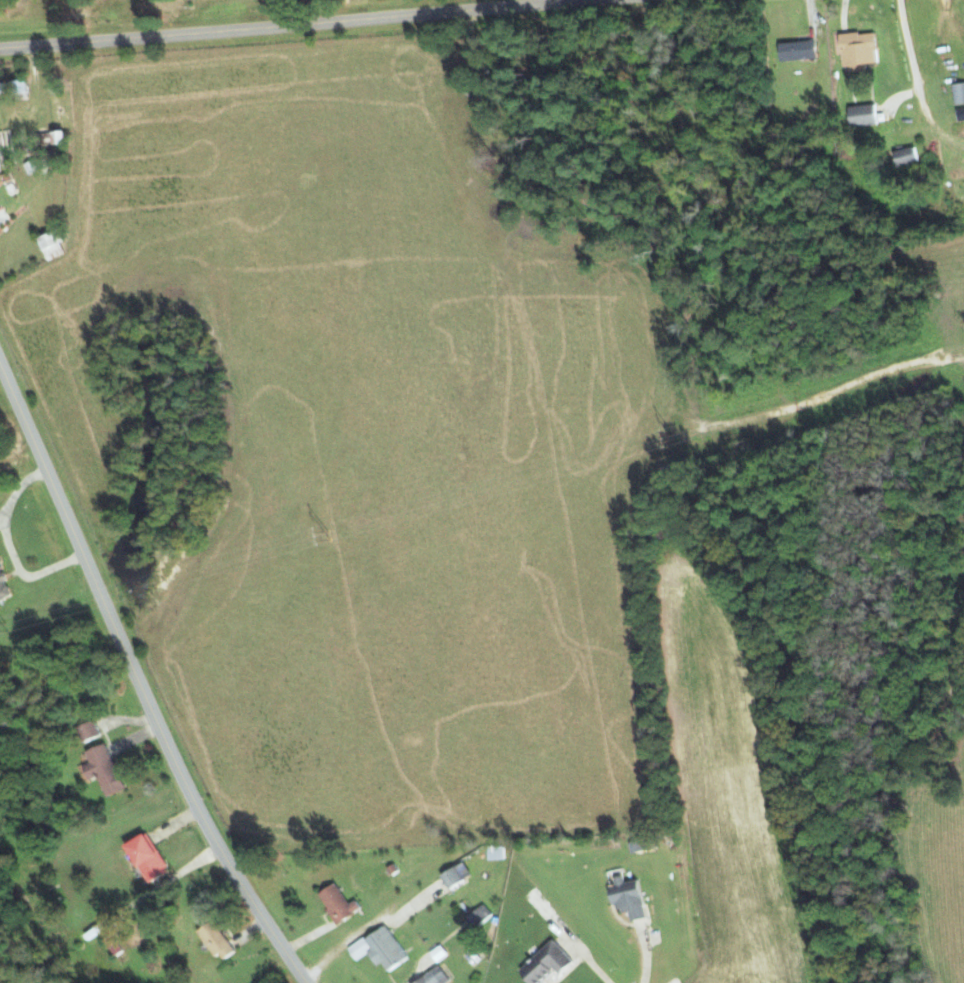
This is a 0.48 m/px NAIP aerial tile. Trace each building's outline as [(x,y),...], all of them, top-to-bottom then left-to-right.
[(875,32),(839,34),(841,66),(877,64),(875,32)] [(779,42),(779,60),(815,59),(815,41),(779,42)] [(0,81),(0,94),(15,94),(16,100),(26,99),(26,80),(0,81)] [(963,104),(963,83),(952,85),(955,105),(963,104)] [(877,124),(873,103),(847,108),(851,129),(877,124)] [(957,121),(963,120),(963,107),(956,108),(957,121)] [(63,144),(63,132),(39,132),(40,145),(63,144)] [(892,152),(897,168),(918,162),(914,146),(892,152)] [(63,254),(59,242),(63,240),(59,229),(36,238),(46,261),(63,254)] [(11,597),(1,570),(3,569),(0,562),(0,601),(11,597)] [(99,736),(93,720),(76,728),(83,743),(99,736)] [(105,798),(124,790),(105,744),(84,752),(89,763),(81,766),(87,781),(97,777),(105,798)] [(168,872),(147,831),(125,842),(146,883),(168,872)] [(487,860),(503,859),(503,845),(487,846),(487,860)] [(471,874),(462,860),(440,875),(449,888),(471,874)] [(645,917),(636,878),(624,881),(622,874),(612,877),(614,883),(607,885),(613,912),(627,908),(630,920),(645,917)] [(360,910),(355,900),(346,904),(336,883),(318,892),(333,923),(360,910)] [(458,921),(468,934),(492,915),(482,902),(458,921)] [(197,930),(219,962),(234,951),(212,919),(197,930)] [(347,948),(355,960),(367,952),(377,966),(382,963),(387,971),(407,957),(384,923),(347,948)] [(559,974),(572,959),(550,938),(518,972),(530,982),(541,982),(554,969),(559,974)] [(449,980),(438,965),(412,982),(445,982),(449,980)]
